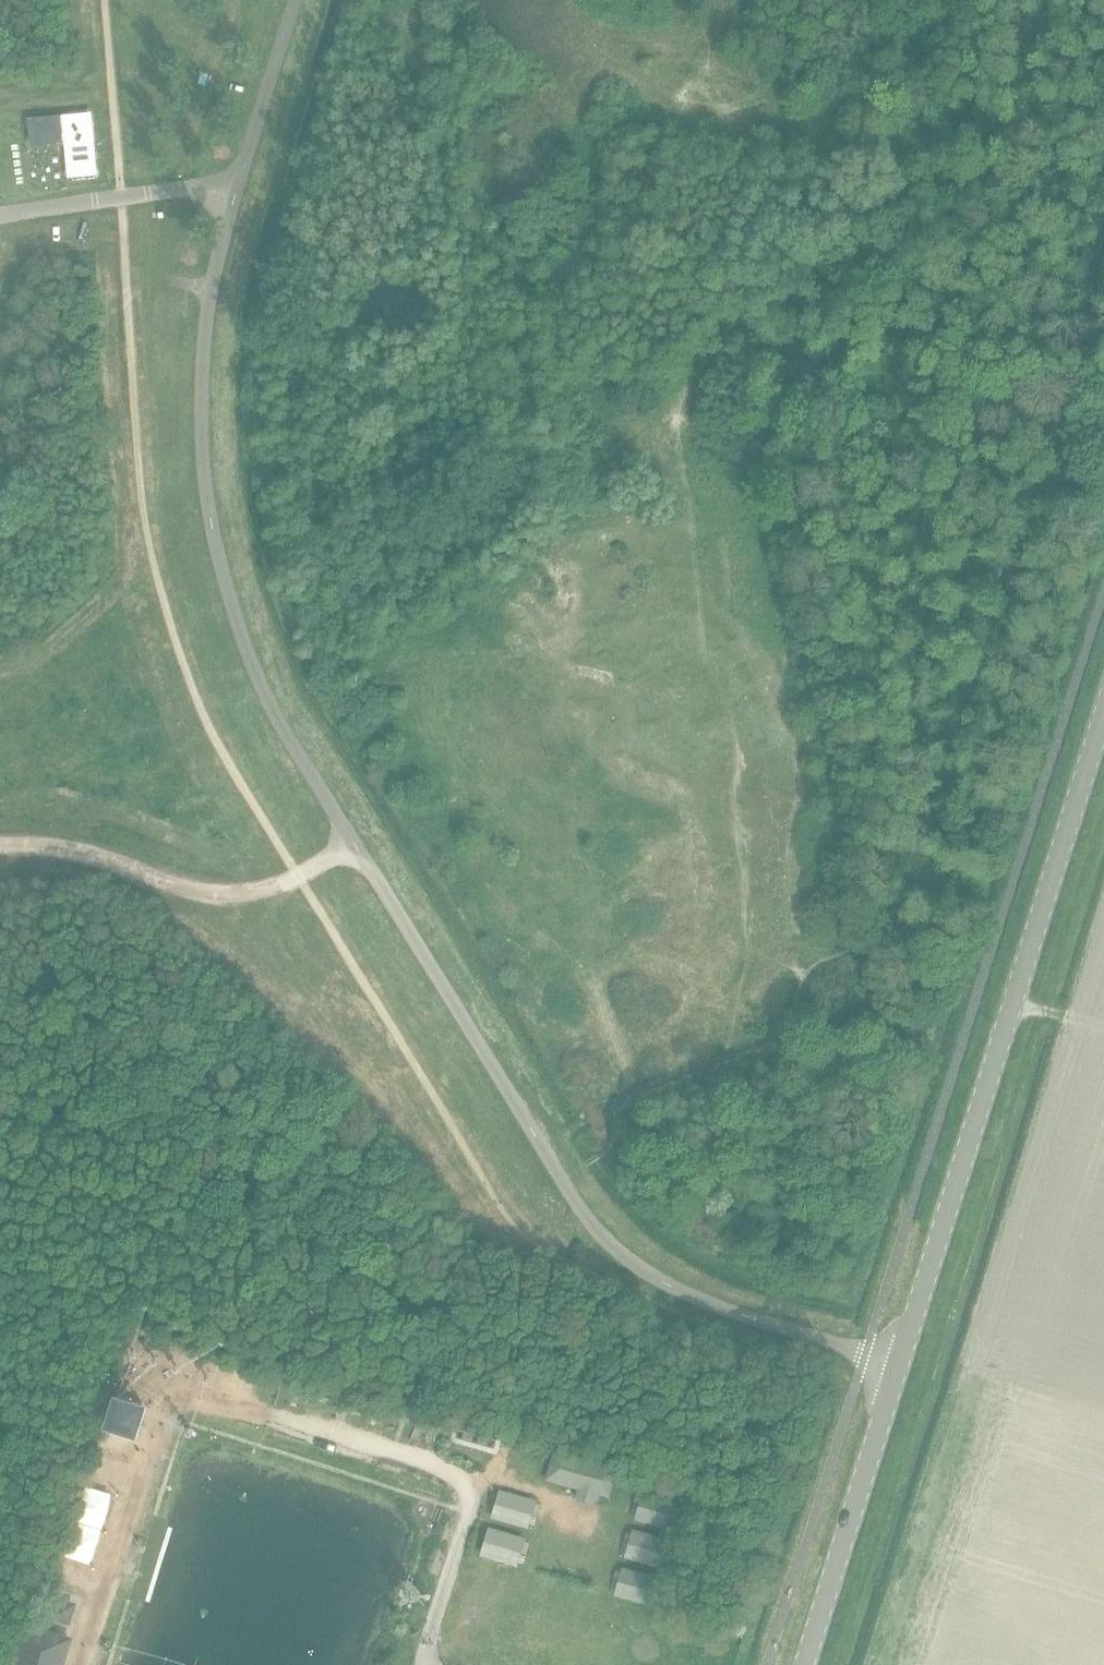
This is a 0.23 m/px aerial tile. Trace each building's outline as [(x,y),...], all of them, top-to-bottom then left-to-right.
[(79,114),(62,115),(67,176),(85,174),(82,142),(91,141),(89,115),(80,116),(79,114)] [(461,1423),(457,1435),(493,1446),(497,1434),(461,1423)] [(556,1454),(549,1480),(582,1489),(580,1498),(594,1502),(596,1493),(607,1496),(614,1469),(556,1454)] [(497,1496),(492,1515),(521,1524),(527,1505),(497,1496)] [(649,1501),(644,1520),(674,1528),(679,1509),(649,1501)] [(486,1534),(480,1553),(510,1561),(516,1543),(486,1534)] [(639,1538),(634,1557),(664,1565),(669,1547),(639,1538)] [(629,1576),(624,1595),(654,1603),(659,1585),(629,1576)] [(48,1589),(35,1629),(47,1633),(60,1593),(48,1589)] [(70,1640),(47,1633),(35,1629),(26,1626),(23,1637),(14,1664),(62,1664),(70,1640)]
